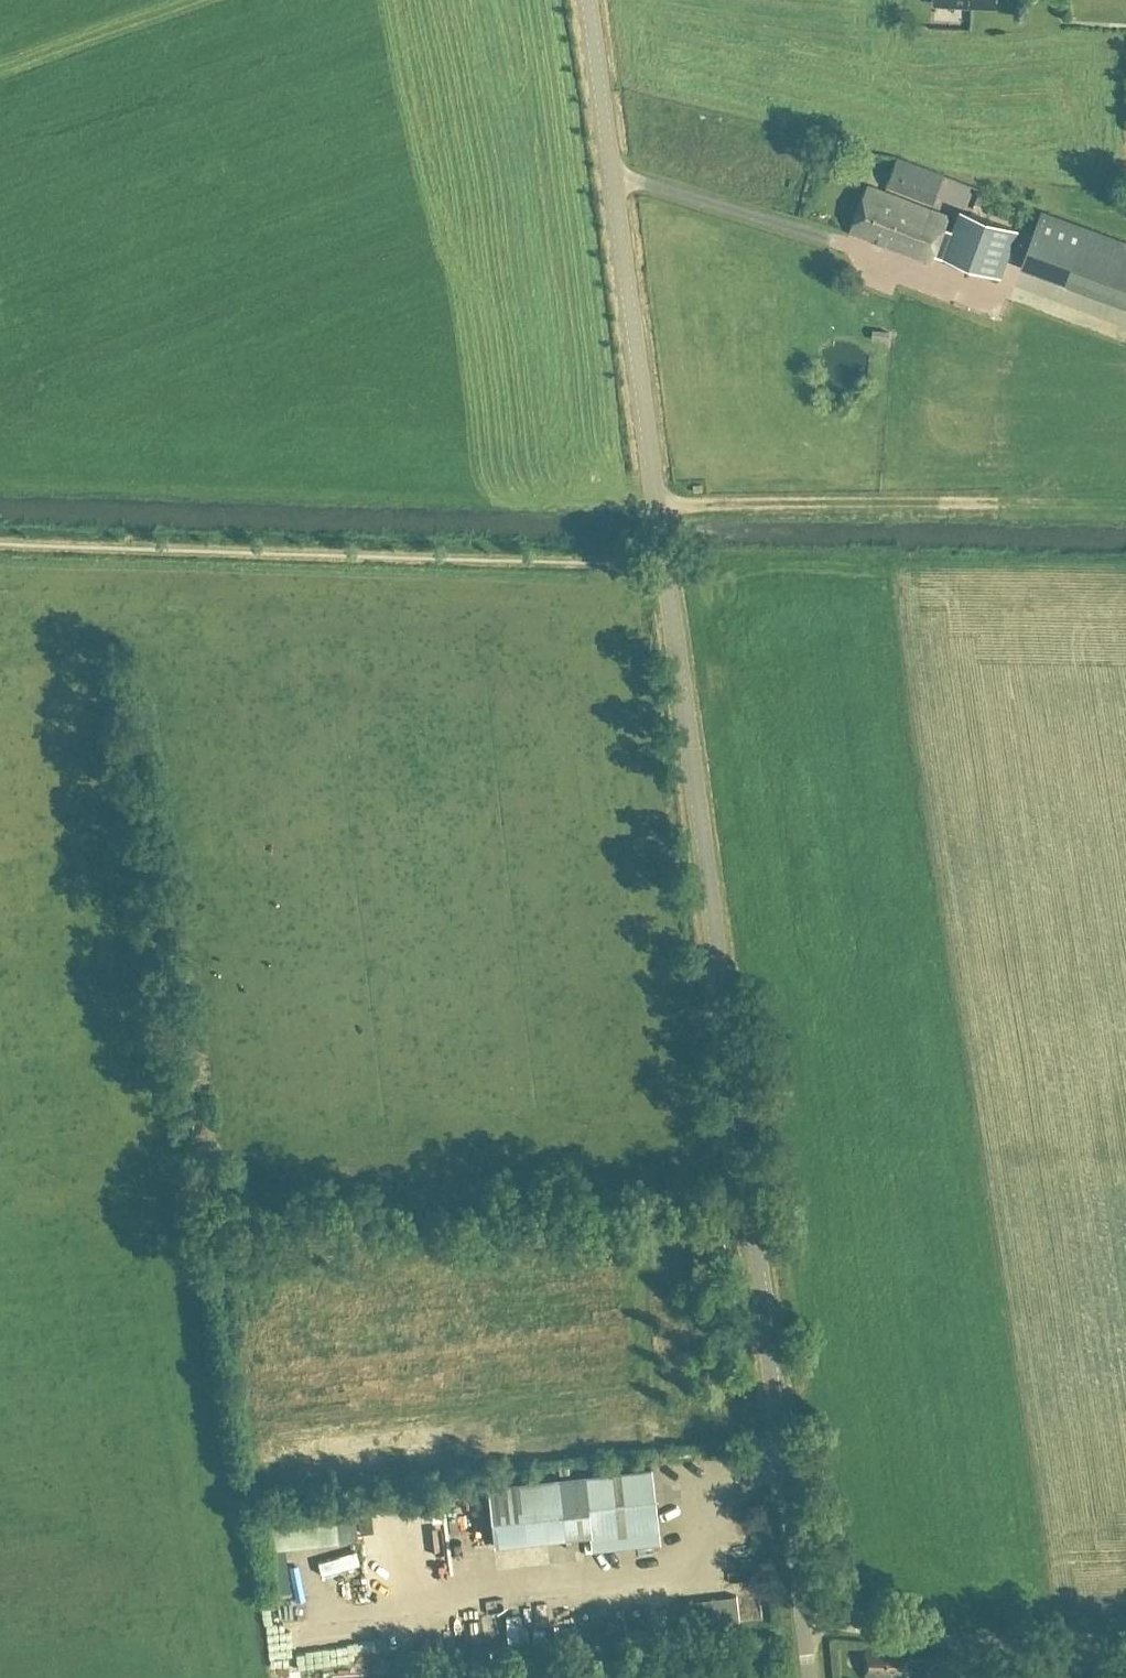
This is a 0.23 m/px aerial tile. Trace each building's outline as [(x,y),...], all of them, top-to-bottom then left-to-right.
[(934,202),(944,172),(899,155),(888,185),(934,202)] [(1018,229),(961,208),(954,228),(947,226),(951,214),(933,207),(869,184),(852,230),(879,240),(934,260),(936,253),(1002,277),(1020,230),(1018,229)] [(1043,209),(1022,266),(1125,305),(1125,240),(1043,209)] [(585,1474),(594,1550),(661,1542),(653,1466),(585,1474)] [(328,1518),(260,1521),(261,1548),(329,1546),(328,1518)] [(487,1638),(497,1638),(497,1619),(486,1619),(487,1638)] [(866,1646),(866,1677),(953,1677),(953,1658),(909,1658),(909,1646),(866,1646)]
